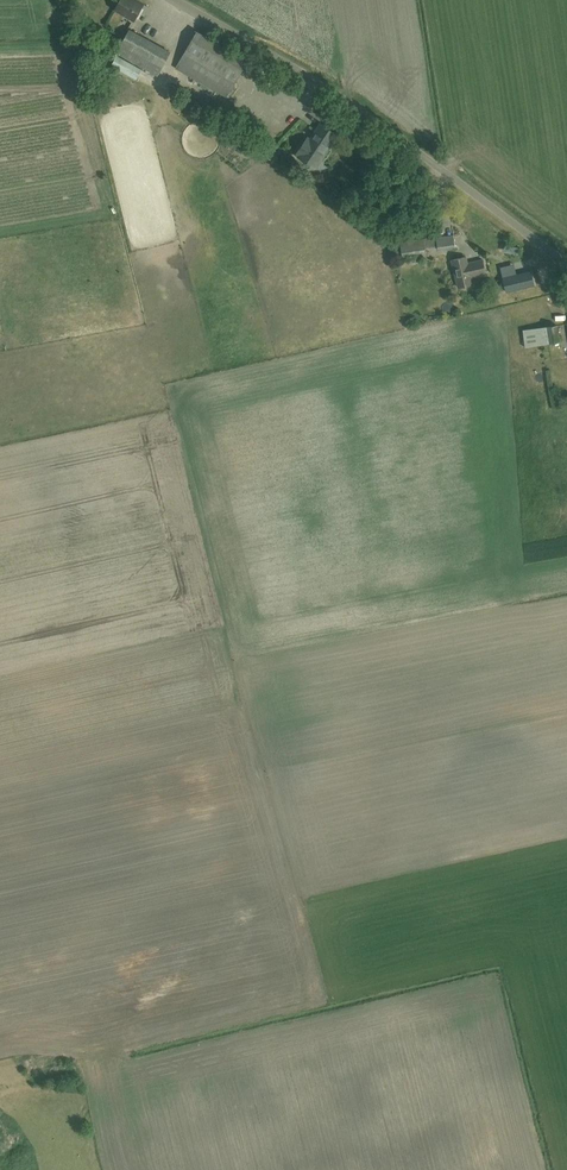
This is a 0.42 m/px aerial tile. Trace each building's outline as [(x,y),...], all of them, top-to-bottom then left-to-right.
[(149,7),(143,4),(144,4),(137,0),(120,0),(115,9),(133,20),(138,12),(144,16),(149,7)] [(157,76),(171,52),(129,28),(115,53),(157,76)] [(227,97),(248,60),(196,31),(175,68),(227,97)] [(111,63),(138,75),(141,68),(114,56),(111,63)] [(134,90),(128,81),(118,87),(124,96),(134,90)] [(320,159),(337,134),(320,123),(309,139),(307,137),(297,153),(299,155),(298,157),(313,166),(318,158),(320,159)] [(437,250),(455,248),(453,235),(436,237),(437,250)] [(402,256),(426,252),(424,239),(400,242),(402,256)] [(470,277),(486,274),(482,259),(467,263),(465,257),(452,260),(458,287),(472,283),(470,277)] [(503,278),(507,291),(534,285),(531,271),(503,278)] [(549,343),(560,341),(558,325),(523,330),(525,349),(550,346),(549,343)]
